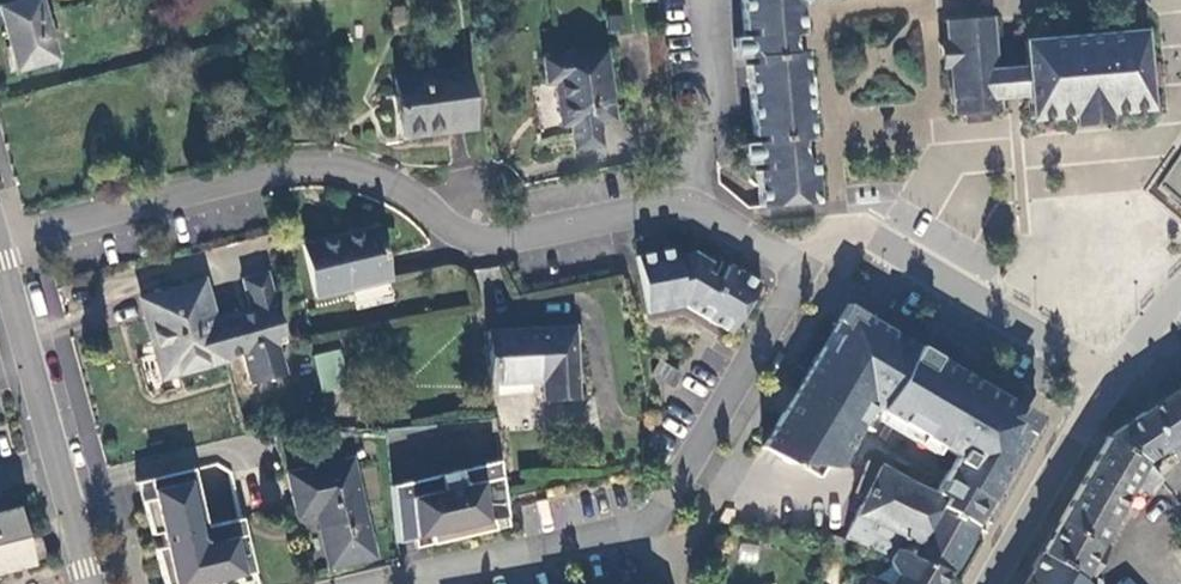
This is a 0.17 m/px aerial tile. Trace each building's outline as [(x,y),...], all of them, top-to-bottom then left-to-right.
[(40,0),(29,0),(0,9),(18,73),(58,62),(40,0)] [(758,210),(805,206),(815,195),(813,160),(786,162),(785,144),(811,142),(806,52),(779,54),(778,36),(803,35),(801,9),(808,0),(742,0),(758,210)] [(992,20),(944,23),(946,45),(939,46),(941,71),(948,70),(951,118),(965,118),(966,126),(986,124),(986,116),(999,115),(998,101),(1013,100),(1029,99),(1031,123),(1073,120),(1074,129),(1106,127),(1106,117),(1149,114),(1144,36),(1025,44),(1027,71),(1011,72),(996,73),(992,20)] [(619,120),(611,53),(545,61),(548,86),(558,85),(562,127),(573,126),(576,150),(607,146),(604,122),(619,120)] [(476,130),(468,70),(398,78),(404,134),(450,129),(451,134),(476,130)] [(389,279),(376,227),(303,244),(314,296),(389,279)] [(636,257),(646,313),(685,308),(728,333),(758,285),(722,264),(706,288),(691,279),(703,259),(692,254),(674,257),(673,251),(636,257)] [(212,319),(203,282),(141,297),(146,315),(143,316),(159,377),(223,360),(222,357),(240,353),(248,384),(277,376),(273,361),(280,360),(274,338),(283,336),(266,274),(241,281),(249,310),(212,319)] [(858,319),(861,313),(846,304),(837,320),(843,323),(858,319)] [(835,470),(871,409),(955,458),(930,501),(935,504),(934,507),(972,529),(974,525),(965,520),(977,499),(986,504),(1028,432),(1023,429),(1018,413),(1021,408),(934,357),(930,364),(914,355),(918,347),(861,313),(858,319),(843,323),(837,320),(760,450),(763,451),(766,447),(782,460),(781,462),(787,466),(835,470)] [(576,398),(573,326),(488,330),(490,381),(543,378),(543,400),(576,398)] [(934,357),(918,347),(914,355),(930,364),(934,357)] [(344,390),(341,361),(317,363),(320,392),(344,390)] [(1180,442),(1180,389),(1147,413),(1112,436),(1146,463),(1180,442)] [(1036,417),(1021,408),(1018,413),(1023,429),(1028,432),(1036,417)] [(1143,467),(1146,463),(1112,436),(1104,447),(1041,555),(1078,578),(1130,491),(1138,496),(1142,489),(1151,494),(1159,480),(1143,467)] [(766,447),(763,451),(781,462),(782,460),(766,447)] [(371,557),(350,460),(285,475),(296,520),(315,515),(327,568),(371,557)] [(498,461),(461,469),(465,485),(501,477),(498,461)] [(865,499),(856,515),(847,542),(861,547),(893,560),(894,557),(896,555),(899,552),(901,550),(910,555),(909,557),(944,577),(946,578),(973,529),(972,529),(934,507),(935,504),(930,501),(879,470),(869,464),(857,495),(865,499)] [(193,469),(136,483),(151,534),(161,531),(155,506),(199,495),(193,469)] [(443,489),(410,496),(414,537),(428,534),(430,543),(493,530),(492,521),(507,518),(501,477),(465,485),(461,469),(440,474),(443,489)] [(440,474),(392,484),(397,541),(414,537),(410,496),(443,489),(440,474)] [(155,548),(166,583),(212,583),(211,581),(254,571),(243,516),(207,525),(199,495),(155,506),(161,531),(164,546),(155,548)] [(986,504),(977,499),(965,520),(974,525),(986,504)] [(547,501),(522,503),(524,529),(549,527),(547,501)] [(29,563),(15,511),(0,514),(0,570),(29,563)] [(508,527),(507,518),(492,521),(493,530),(508,527)] [(428,534),(414,537),(415,546),(430,543),(428,534)] [(25,539),(31,560),(44,556),(38,535),(25,539)] [(901,550),(899,552),(897,555),(894,557),(894,560),(893,561),(893,567),(894,572),(896,575),(898,577),(894,583),(940,583),(944,577),(909,557),(910,555),(901,550)] [(1085,582),(1078,578),(1041,555),(1024,583),(1087,583),(1085,582)] [(211,581),(212,583),(249,583),(256,582),(254,571),(211,581)]
